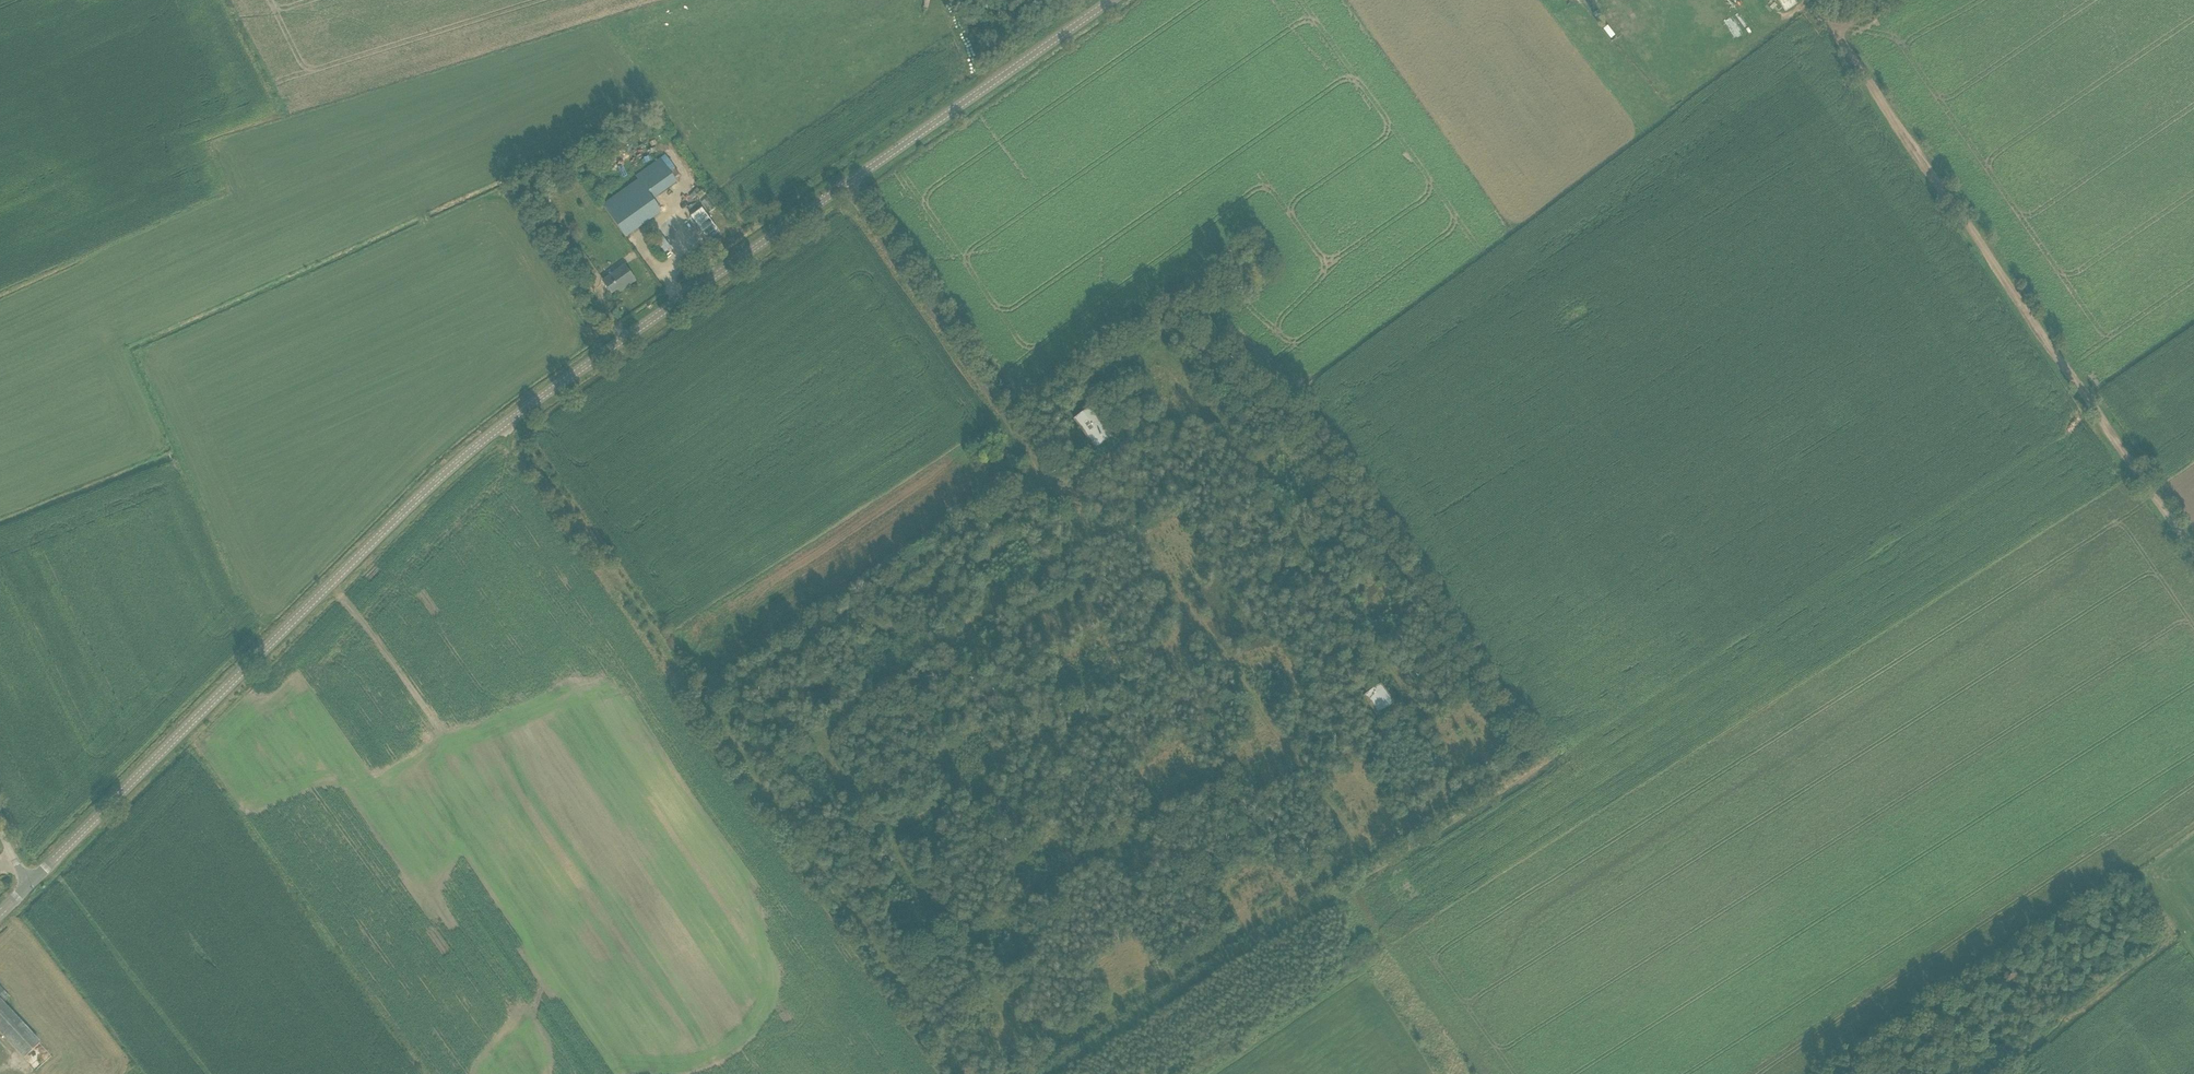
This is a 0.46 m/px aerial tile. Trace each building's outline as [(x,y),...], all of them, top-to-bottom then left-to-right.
[(1604,23),(1597,26),(1603,37),(1609,34),(1604,23)] [(638,179),(603,204),(625,237),(661,212),(652,199),(677,181),(661,157),(636,174),(639,179),(638,179)] [(691,216),(706,237),(717,229),(702,208),(691,216)] [(655,253),(662,248),(656,238),(648,242),(655,253)] [(603,281),(605,284),(612,293),(620,287),(622,290),(635,281),(625,266),(603,281)] [(1095,449),(1112,436),(1091,406),(1073,419),(1095,449)] [(1363,695),(1376,714),(1393,702),(1381,683),(1363,695)] [(0,1001),(0,1033),(23,1057),(39,1042),(0,1001)] [(30,1068),(34,1073),(47,1073),(56,1068),(49,1057),(30,1068)]
